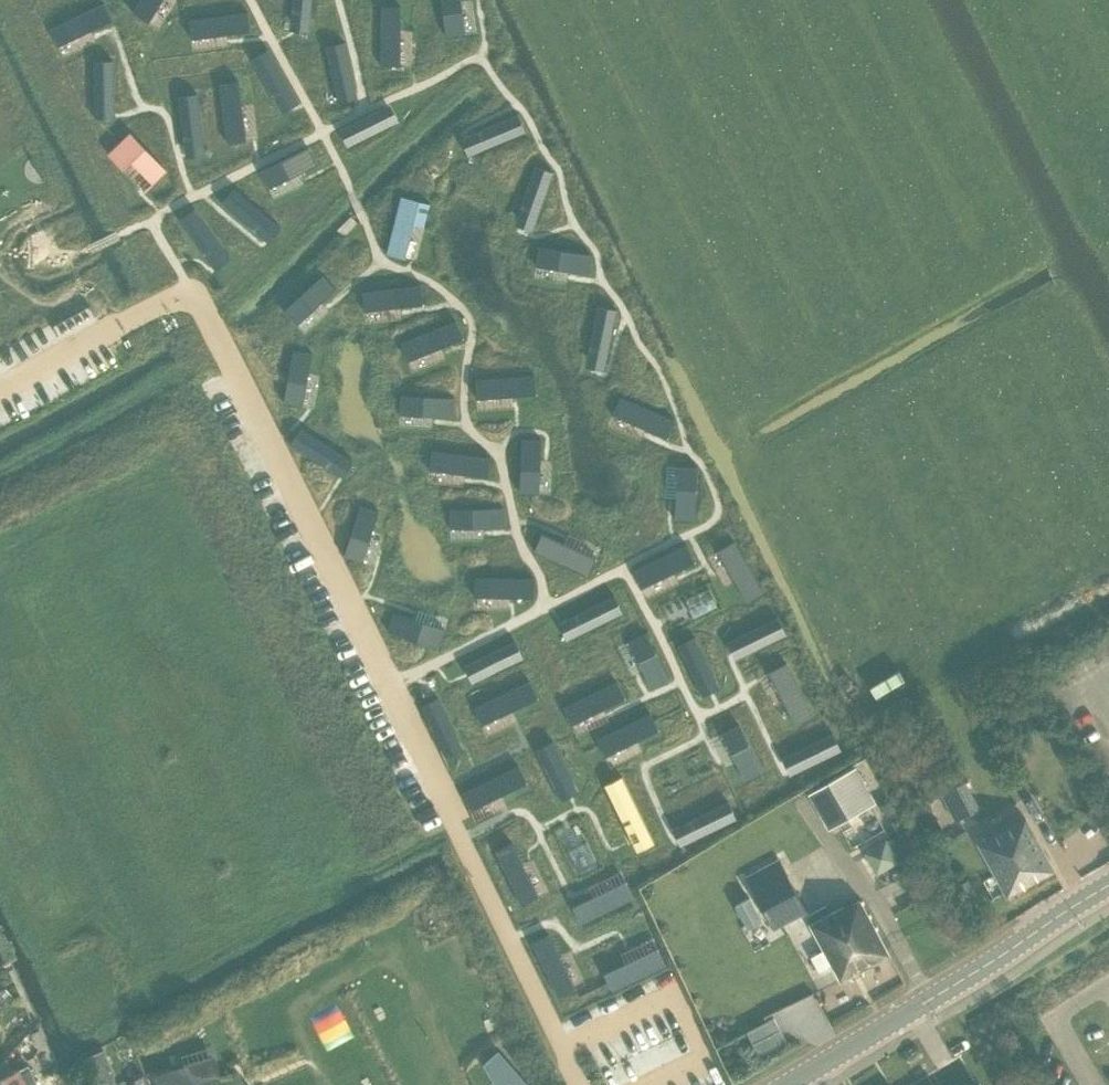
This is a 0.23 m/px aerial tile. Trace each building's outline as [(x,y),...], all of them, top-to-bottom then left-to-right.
[(133,11),(150,21),(164,0),(140,0),(133,11)] [(289,25),(309,27),(312,0),(292,0),(289,25)] [(446,34),(466,32),(461,0),(441,0),(446,34)] [(105,2),(51,28),(59,46),(92,30),(113,20),(105,2)] [(381,3),(378,63),(398,63),(400,4),(381,3)] [(247,8),(188,17),(191,36),(227,31),(250,28),(247,8)] [(344,40),(325,44),(336,96),(355,92),(344,40)] [(269,50),(251,59),(278,106),(295,97),(269,50)] [(115,61),(95,61),(96,110),(116,109),(115,61)] [(238,81),(219,84),(226,143),(246,140),(241,104),(238,81)] [(198,93),(178,96),(185,149),(204,147),(198,93)] [(388,104),(341,128),(349,145),(397,120),(388,104)] [(516,115),(466,136),(473,154),(493,146),(523,134),(516,115)] [(129,128),(114,141),(154,185),(169,172),(129,128)] [(308,148),(262,171),(270,188),(316,165),(308,148)] [(536,165),(518,216),(537,222),(554,171),(536,165)] [(403,187),(388,245),(407,250),(422,192),(403,187)] [(233,190),(220,205),(262,239),(275,224),(233,190)] [(195,209),(179,221),(210,264),(227,253),(195,209)] [(543,247),(540,267),(591,275),(594,255),(543,247)] [(318,273),(280,308),(294,323),(331,288),(318,273)] [(421,285),(362,291),(364,311),(423,304),(421,285)] [(598,306),(587,359),(606,363),(618,310),(598,306)] [(458,321),(402,343),(409,361),(465,339),(458,321)] [(90,355),(95,364),(119,351),(114,342),(90,355)] [(293,350),(284,400),(303,404),(313,353),(293,350)] [(535,375),(475,379),(477,399),(536,395),(535,375)] [(401,394),(400,414),(451,418),(452,398),(401,394)] [(621,396),(613,415),(667,438),(675,420),(621,396)] [(301,428),(290,445),(336,474),(347,457),(301,428)] [(522,440),(519,492),(539,493),(542,441),(522,440)] [(433,450),(430,470),(489,478),(492,458),(433,450)] [(679,467),(674,519),(694,520),(698,469),(679,467)] [(360,505),(345,554),(363,560),(379,511),(360,505)] [(504,508),(453,509),(453,529),(504,528),(504,508)] [(542,533),(534,551),(589,576),(597,558),(542,533)] [(740,539),(722,548),(749,602),(766,593),(740,539)] [(687,544),(633,571),(642,588),(696,562),(687,544)] [(476,577),(476,597),(535,598),(536,578),(476,577)] [(614,596),(565,620),(574,637),(622,614),(614,596)] [(397,610),(391,629),(439,646),(446,627),(397,610)] [(777,617),(734,639),(742,657),(786,635),(777,617)] [(646,632),(628,641),(650,687),(668,679),(646,632)] [(695,638),(678,646),(699,690),(717,681),(695,638)] [(516,641),(472,662),(481,680),(525,659),(516,641)] [(786,663),(768,671),(795,725),(812,716),(786,663)] [(535,678),(479,705),(488,723),(544,696),(535,678)] [(616,681),(563,707),(572,725),(625,699),(616,681)] [(439,698),(421,707),(442,751),(460,742),(439,698)] [(650,713),(596,739),(605,757),(659,731),(650,713)] [(740,726),(722,735),(745,781),(763,773),(740,726)] [(830,731),(783,754),(792,772),(839,748),(830,731)] [(554,742),(537,751),(558,794),(576,786),(554,742)] [(518,765),(463,792),(471,810),(527,783),(518,765)] [(854,768),(810,794),(830,830),(875,804),(854,768)] [(623,777),(605,786),(628,834),(646,826),(623,777)] [(958,784),(940,794),(956,823),(973,815),(958,784)] [(726,800),(675,825),(684,843),(734,817),(726,800)] [(889,801),(879,806),(885,817),(895,812),(891,804),(889,801)] [(1010,827),(979,844),(1007,896),(1053,870),(1026,819),(1010,827)] [(901,834),(886,843),(895,860),(911,852),(901,834)] [(513,843),(495,852),(521,905),(539,896),(513,843)] [(886,843),(868,854),(878,871),(895,861),(895,860),(886,843)] [(786,870),(752,889),(773,930),(807,911),(786,870)] [(625,882),(571,908),(580,926),(634,899),(625,882)] [(750,899),(737,906),(742,915),(747,925),(752,923),(761,919),(750,899)] [(825,906),(806,916),(841,981),(889,955),(860,901),(846,908),(845,906),(830,915),(825,906)] [(549,934),(531,943),(557,996),(575,988),(549,934)] [(657,948),(603,974),(612,992),(666,966),(657,948)] [(9,989),(1,993),(9,1003),(16,997),(9,989)] [(0,994),(0,1011),(9,1003),(1,993),(0,994)] [(780,1030),(774,1017),(767,1021),(746,1032),(752,1044),(780,1030)] [(41,1030),(32,1035),(39,1052),(49,1047),(41,1030)] [(759,1056),(786,1042),(780,1030),(752,1044),(759,1056)] [(104,1050),(87,1057),(97,1080),(97,1084),(114,1084),(114,1073),(104,1050)] [(35,1079),(29,1066),(0,1079),(0,1084),(38,1084),(35,1079)]
